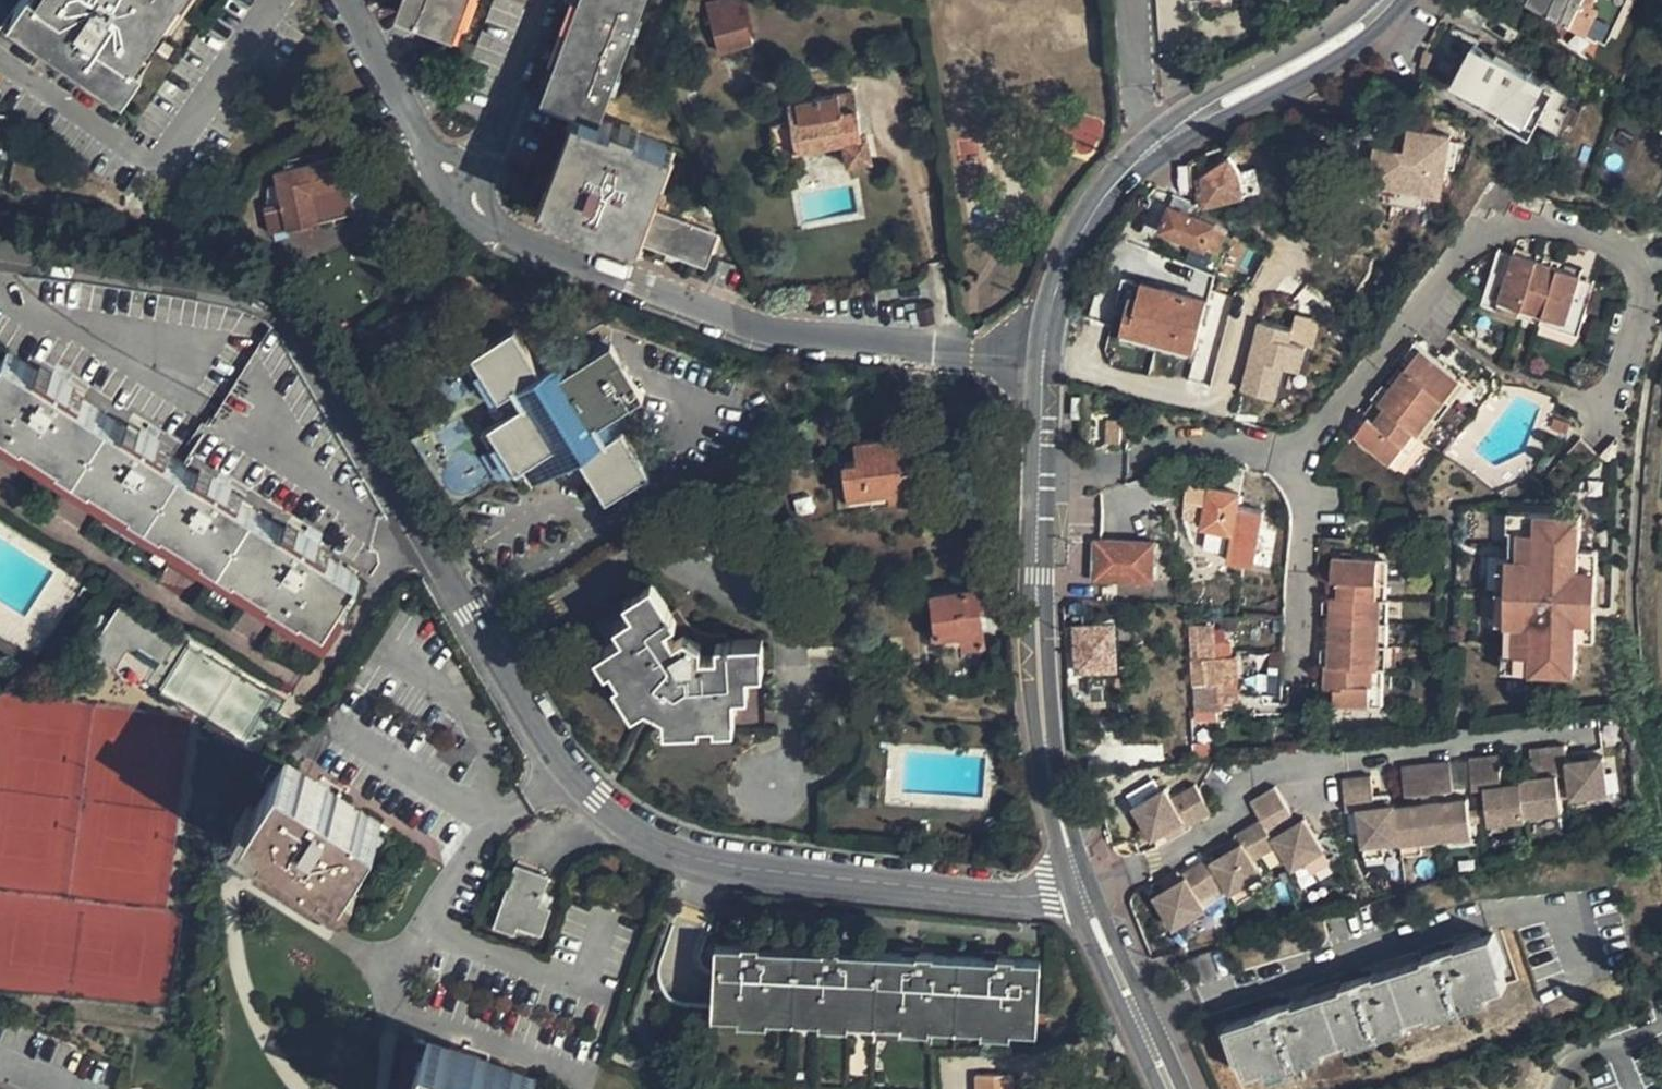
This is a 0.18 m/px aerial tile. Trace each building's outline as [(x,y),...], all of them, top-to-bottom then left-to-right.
[(14,2),(16,0),(0,0),(0,23),(14,2)] [(14,2),(131,80),(151,48),(144,43),(173,0),(16,0),(14,2)] [(468,0),(401,0),(397,13),(455,35),(468,0)] [(542,97),(576,111),(599,120),(644,0),(578,0),(542,97)] [(1600,35),(1601,34),(1618,0),(1536,0),(1535,0),(1535,2),(1600,35)] [(1625,0),(1618,0),(1601,34),(1606,36),(1625,0)] [(716,51),(751,40),(741,6),(706,17),(716,51)] [(1452,77),(1523,112),(1541,74),(1469,41),(1452,77)] [(796,101),(799,119),(840,112),(837,97),(836,93),(796,101)] [(854,95),(837,97),(840,112),(856,109),(854,95)] [(861,138),(856,109),(840,112),(799,119),(789,120),(794,148),(843,141),(861,138)] [(541,204),(578,218),(602,228),(639,241),(651,208),(673,148),(637,134),(612,125),(599,120),(576,111),(541,204)] [(774,152),(794,148),(789,120),(769,124),(774,152)] [(1449,137),(1406,133),(1405,142),(1401,174),(1389,172),(1388,186),(1444,195),(1449,137)] [(870,160),(867,137),(861,138),(843,141),(846,164),(870,160)] [(1405,142),(1393,141),(1389,172),(1401,174),(1405,142)] [(1244,194),(1237,174),(1226,158),(1195,169),(1198,194),(1205,199),(1244,194)] [(265,240),(352,216),(338,159),(271,175),(278,203),(259,209),(265,240)] [(1170,203),(1160,231),(1217,252),(1224,230),(1215,219),(1170,203)] [(718,233),(651,208),(639,241),(706,266),(718,233)] [(1489,258),(1479,293),(1516,305),(1538,313),(1575,325),(1586,288),(1573,284),(1576,272),(1506,251),(1502,262),(1489,258)] [(1194,349),(1206,299),(1117,276),(1114,288),(1127,292),(1118,330),(1194,349)] [(1513,316),(1516,305),(1479,293),(1475,304),(1513,316)] [(1538,313),(1516,305),(1513,316),(1535,323),(1538,313)] [(1538,313),(1535,323),(1572,335),(1575,325),(1538,313)] [(560,358),(533,314),(489,342),(523,382),(510,389),(512,391),(503,396),(512,412),(506,416),(538,461),(541,460),(551,479),(583,458),(586,447),(596,450),(600,448),(627,491),(672,462),(645,419),(660,408),(650,392),(664,383),(631,330),(616,340),(609,327),(560,358)] [(1317,325),(1294,319),(1291,332),(1287,344),(1304,349),(1310,350),(1317,325)] [(1291,332),(1257,323),(1254,336),(1257,337),(1251,358),(1248,358),(1239,391),(1273,400),(1281,368),(1297,372),(1304,349),(1287,344),(1291,332)] [(523,382),(489,342),(484,345),(510,389),(523,382)] [(1415,435),(1456,379),(1415,349),(1374,404),(1379,408),(1369,421),(1363,417),(1351,434),(1388,463),(1401,446),(1395,442),(1405,428),(1415,435)] [(0,362),(0,420),(321,630),(347,592),(352,594),(359,582),(7,352),(0,362)] [(538,461),(506,416),(502,419),(530,466),(538,461)] [(1565,422),(1548,418),(1546,429),(1563,432),(1565,422)] [(1101,422),(1099,444),(1113,445),(1115,423),(1101,422)] [(1395,468),(1418,437),(1415,435),(1405,428),(1395,442),(1401,446),(1388,463),(1395,468)] [(914,435),(906,437),(914,489),(923,486),(914,435)] [(906,437),(856,443),(858,461),(845,464),(850,498),(888,492),(889,500),(914,496),(914,489),(906,437)] [(586,447),(583,458),(594,461),(596,450),(586,447)] [(1237,494),(1189,486),(1184,520),(1201,522),(1200,529),(1231,534),(1228,563),(1251,567),(1258,512),(1235,509),(1237,494)] [(1512,669),(1516,508),(1506,507),(1505,527),(1509,527),(1508,554),(1505,554),(1503,624),(1506,624),(1506,649),(1502,649),(1501,669),(1512,669)] [(1516,508),(1512,669),(1574,671),(1576,636),(1584,636),(1584,619),(1586,565),(1586,548),(1578,547),(1579,510),(1516,508)] [(1095,540),(1093,579),(1133,582),(1133,576),(1150,576),(1152,543),(1099,540),(1095,540)] [(1325,668),(1324,690),(1334,690),(1334,712),(1349,712),(1349,707),(1370,706),(1371,686),(1368,686),(1368,670),(1379,670),(1380,600),(1368,600),(1369,582),(1375,582),(1376,560),(1330,559),(1329,582),(1336,582),(1336,599),(1329,599),(1327,668),(1325,668)] [(1385,600),(1387,561),(1376,560),(1375,582),(1369,582),(1368,600),(1380,600),(1385,600)] [(1595,565),(1586,565),(1584,619),(1593,620),(1595,565)] [(725,720),(726,689),(745,689),(745,668),(760,668),(760,649),(715,647),(715,660),(698,660),(697,648),(681,638),(673,643),(665,629),(672,624),(649,588),(633,597),(641,609),(621,621),(628,634),(602,650),(612,668),(616,665),(625,679),(621,682),(631,700),(643,694),(667,705),(667,720),(690,720),(691,715),(708,715),(708,720),(725,720)] [(991,631),(987,589),(981,590),(983,606),(986,632),(991,631)] [(977,590),(932,596),(935,612),(983,606),(981,590),(977,590)] [(85,653),(108,667),(118,650),(131,646),(158,660),(171,638),(117,604),(85,653)] [(965,634),(986,632),(983,606),(935,612),(937,638),(965,634)] [(1116,669),(1112,628),(1069,630),(1072,673),(1116,669)] [(1190,629),(1191,661),(1214,659),(1213,629),(1190,629)] [(986,632),(965,634),(967,647),(987,646),(986,632)] [(1239,703),(1235,658),(1214,659),(1191,661),(1196,715),(1223,713),(1222,704),(1239,703)] [(1382,706),(1383,670),(1379,670),(1368,670),(1368,686),(1371,686),(1370,706),(1382,706)] [(1324,690),(1324,712),(1334,712),(1334,690),(1324,690)] [(1564,785),(1566,800),(1604,795),(1598,758),(1587,760),(1569,762),(1563,763),(1560,745),(1541,747),(1545,775),(1552,775),(1563,775),(1564,785)] [(1516,783),(1520,817),(1557,812),(1555,801),(1553,787),(1552,775),(1545,775),(1541,747),(1524,750),(1528,779),(1515,780),(1516,783)] [(1569,762),(1587,760),(1586,753),(1582,753),(1568,755),(1569,762)] [(1494,754),(1464,757),(1467,791),(1471,791),(1479,790),(1482,807),(1484,820),(1484,824),(1521,819),(1520,817),(1516,783),(1498,785),(1494,754)] [(1426,762),(1429,792),(1434,791),(1447,790),(1449,789),(1446,760),(1426,762)] [(1429,792),(1426,762),(1397,766),(1401,797),(1403,796),(1417,794),(1425,793),(1429,792)] [(249,800),(237,819),(263,836),(261,840),(320,878),(323,874),(349,891),(362,873),(354,868),(381,825),(284,763),(257,807),(249,800)] [(1337,780),(1341,811),(1353,810),(1359,847),(1378,844),(1394,841),(1391,806),(1386,807),(1370,809),(1369,801),(1366,777),(1337,780)] [(1127,809),(1147,842),(1158,836),(1173,826),(1177,823),(1178,824),(1179,826),(1203,812),(1187,785),(1162,800),(1157,791),(1127,809)] [(1257,818),(1263,827),(1271,822),(1281,815),(1286,812),(1269,785),(1246,800),(1257,818)] [(1555,801),(1566,800),(1564,785),(1553,787),(1555,801)] [(1447,790),(1434,791),(1435,801),(1448,799),(1447,790)] [(1417,794),(1403,796),(1404,805),(1418,803),(1417,794)] [(1426,802),(1431,839),(1469,834),(1467,823),(1465,810),(1463,797),(1448,799),(1435,801),(1426,802)] [(1385,799),(1369,801),(1370,809),(1386,807),(1385,799)] [(1394,841),(1395,845),(1414,842),(1431,839),(1426,802),(1418,803),(1404,805),(1391,806),(1394,841)] [(1473,808),(1475,822),(1484,820),(1482,807),(1473,808)] [(1473,808),(1465,810),(1467,823),(1475,822),(1473,808)] [(1288,826),(1281,815),(1271,822),(1277,832),(1288,826)] [(1221,885),(1226,893),(1227,893),(1244,882),(1258,873),(1251,860),(1274,845),(1269,837),(1263,827),(1257,818),(1234,833),(1241,843),(1236,846),(1220,856),(1208,864),(1221,885)] [(1274,845),(1287,866),(1302,857),(1319,847),(1300,818),(1288,826),(1277,832),(1269,837),(1274,845)] [(1173,826),(1158,836),(1163,844),(1177,836),(1173,826)] [(1215,847),(1220,856),(1236,846),(1231,838),(1215,847)] [(1414,842),(1395,845),(1396,856),(1416,854),(1414,842)] [(1378,844),(1359,847),(1361,857),(1380,854),(1378,844)] [(1324,857),(1319,847),(1302,857),(1309,867),(1324,857)] [(1153,897),(1173,927),(1203,908),(1202,905),(1198,900),(1221,885),(1208,864),(1204,857),(1181,873),(1184,878),(1181,880),(1164,891),(1153,897)] [(1174,870),(1159,881),(1164,891),(1181,880),(1174,870)] [(521,876),(500,935),(517,942),(521,933),(546,941),(555,917),(544,912),(551,888),(521,876)] [(1244,882),(1227,893),(1234,903),(1250,893),(1244,882)] [(1494,932),(1225,1025),(1236,1060),(1244,1057),(1248,1072),(1266,1066),(1269,1074),(1492,997),(1490,991),(1508,985),(1501,967),(1505,965),(1494,932)] [(718,945),(714,1016),(741,1018),(741,1023),(770,1025),(770,1020),(821,1022),(821,1028),(852,1029),(851,1024),(903,1026),(902,1032),(931,1033),(932,1028),(983,1030),(983,1037),(1013,1037),(1013,1032),(1039,1032),(1043,960),(1017,959),(1017,955),(1000,954),(1000,958),(936,955),(937,952),(919,951),(919,954),(843,951),(844,948),(825,947),(825,950),(762,947),(762,943),(745,943),(745,945),(718,945)] [(535,1081),(427,1043),(411,1088),(532,1088),(535,1081)] [(1012,1077),(977,1078),(977,1088),(1012,1088),(1012,1077)]
